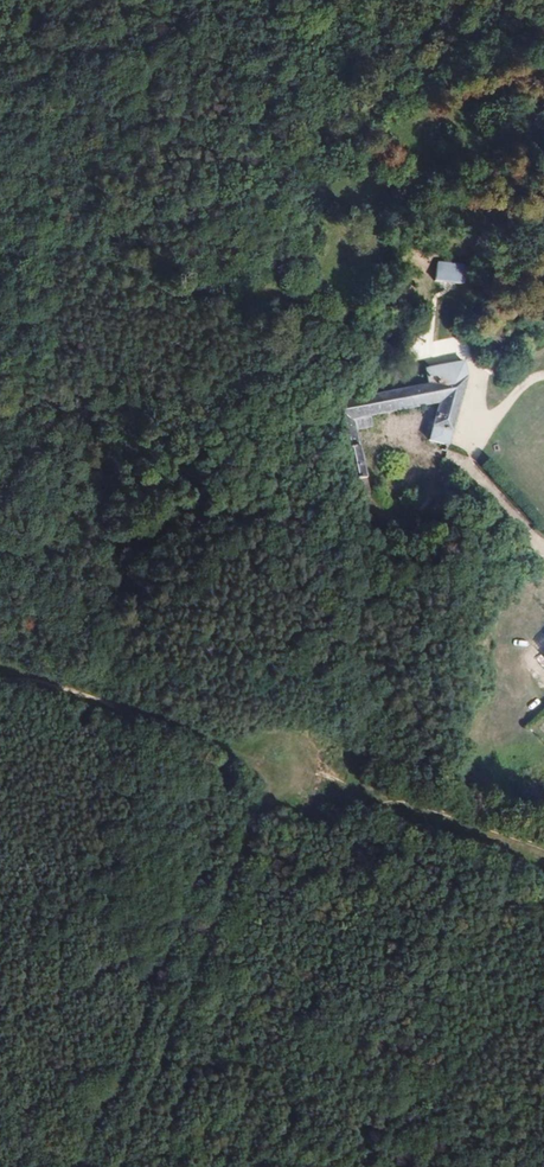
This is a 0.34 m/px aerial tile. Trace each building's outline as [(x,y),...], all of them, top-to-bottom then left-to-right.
[(460,283),(462,265),(438,262),(436,280),(460,283)] [(424,364),(426,377),(330,399),(349,500),(409,538),(416,532),(437,496),(420,485),(404,508),(373,489),(358,417),(432,402),(423,428),(446,436),(463,383),(458,359),(424,364)] [(466,442),(489,452),(496,438),(473,428),(466,442)]
